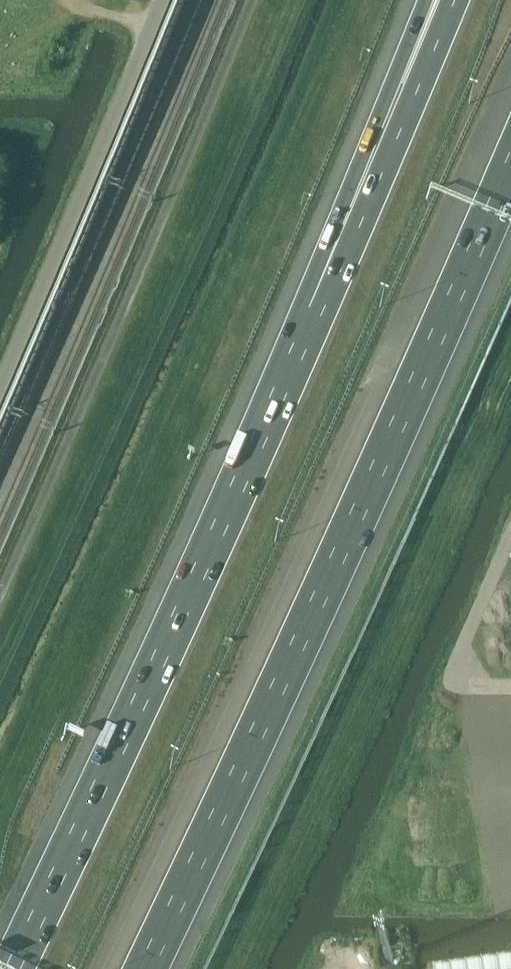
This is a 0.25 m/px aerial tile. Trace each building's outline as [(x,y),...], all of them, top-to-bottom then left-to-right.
[(432,968),(510,968),(510,956),(432,968)]
